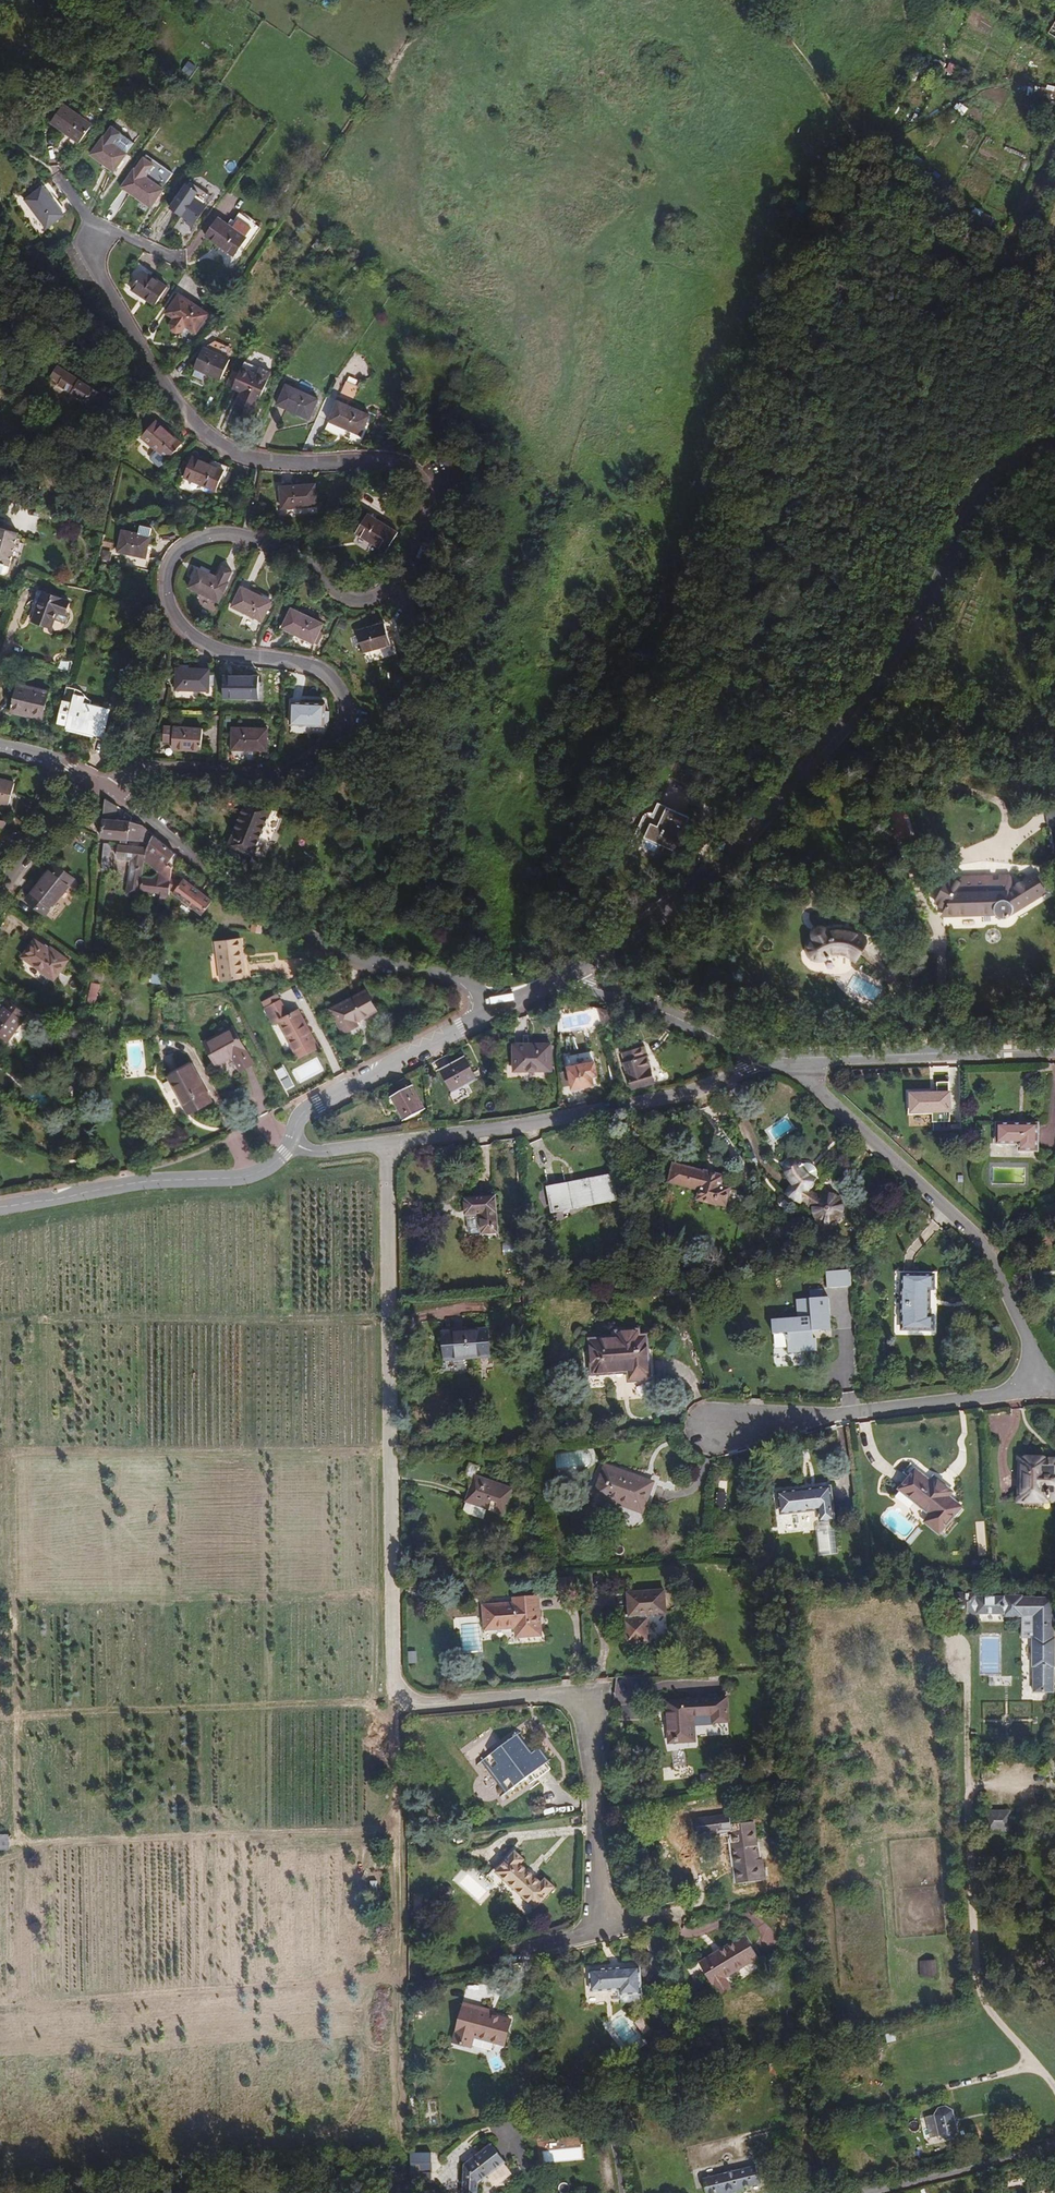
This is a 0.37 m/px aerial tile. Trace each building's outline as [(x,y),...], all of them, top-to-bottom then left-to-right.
[(190,76),(198,68),(191,60),(182,69),(190,76)] [(960,102),(956,108),(965,114),(969,108),(960,102)] [(79,143),(91,125),(63,105),(51,123),(79,143)] [(113,171),(126,153),(103,137),(90,154),(113,171)] [(150,207),(162,190),(134,170),(121,188),(130,193),(126,200),(127,204),(131,207),(136,206),(140,201),(150,207)] [(46,227),(63,214),(42,187),(25,200),(46,227)] [(183,239),(205,208),(181,191),(169,209),(183,219),(173,232),(183,239)] [(241,253),(259,228),(240,215),(235,223),(230,220),(226,225),(217,219),(205,237),(233,256),(237,250),(241,253)] [(156,305),(168,287),(138,266),(123,287),(128,293),(132,288),(156,305)] [(197,333),(209,315),(179,295),(167,313),(175,318),(171,324),(172,330),(177,333),(182,331),(186,325),(197,333)] [(220,379),(230,360),(204,347),(195,367),(220,379)] [(257,373),(259,367),(245,360),(242,367),(257,373)] [(272,372),(259,367),(257,373),(242,367),(239,373),(233,388),(243,392),(237,404),(255,411),(272,372)] [(226,385),(233,388),(239,373),(232,370),(226,385)] [(96,409),(101,398),(55,371),(55,372),(49,381),(58,386),(57,389),(85,405),(84,407),(87,409),(89,410),(93,407),(96,409)] [(346,382),(361,388),(362,386),(347,380),(346,382)] [(353,406),(361,388),(346,382),(329,419),(333,421),(329,430),(357,442),(370,414),(353,406)] [(310,417),(318,397),(287,384),(278,404),(310,417)] [(166,460),(181,444),(158,422),(143,438),(166,460)] [(216,492),(225,471),(192,458),(183,478),(216,492)] [(318,506),(317,484),(282,487),(283,509),(318,506)] [(387,549),(389,528),(357,525),(355,546),(387,549)] [(18,531),(0,528),(0,570),(5,570),(8,569),(9,564),(12,564),(18,531)] [(145,558),(150,537),(122,531),(117,552),(145,558)] [(216,576),(197,567),(188,586),(217,600),(226,581),(225,580),(230,570),(221,566),(216,576)] [(262,621),(271,601),(242,587),(233,607),(262,621)] [(62,623),(69,601),(40,591),(35,605),(38,606),(33,621),(52,628),(54,620),(62,623)] [(315,643),(325,625),(295,607),(285,626),(315,643)] [(391,645),(384,623),(356,632),(363,653),(391,645)] [(209,692),(209,670),(176,670),(176,692),(209,692)] [(259,698),(259,677),(223,676),(224,698),(259,698)] [(77,686),(69,684),(60,724),(69,726),(68,729),(95,735),(96,730),(107,733),(114,700),(106,699),(107,693),(105,692),(105,691),(93,688),(92,690),(90,689),(91,684),(88,679),(79,678),(77,686)] [(42,712),(48,691),(17,683),(11,708),(23,710),(24,708),(42,712)] [(324,709),(324,699),(295,699),(294,722),(329,722),(329,709),(324,709)] [(200,749),(201,727),(163,725),(163,738),(172,738),(172,747),(200,749)] [(267,749),(267,727),(232,727),(232,748),(267,749)] [(15,783),(0,779),(0,803),(9,806),(15,783)] [(146,793),(151,786),(141,780),(137,786),(146,793)] [(246,798),(237,822),(228,845),(252,855),(271,808),(256,801),(246,798)] [(106,799),(105,799),(101,837),(104,837),(129,840),(130,821),(117,819),(118,806),(106,799)] [(897,819),(893,803),(883,806),(888,822),(897,819)] [(689,819),(667,808),(657,827),(651,824),(640,846),(656,853),(660,845),(674,852),(689,819)] [(130,821),(129,840),(144,842),(150,831),(143,825),(130,821)] [(175,854),(175,852),(163,843),(153,835),(147,848),(140,890),(160,892),(160,897),(170,898),(174,866),(168,862),(175,854)] [(111,844),(104,843),(102,863),(109,863),(111,844)] [(140,890),(147,848),(119,845),(118,859),(132,860),(127,896),(139,897),(140,890)] [(46,914),(74,879),(56,865),(28,900),(46,914)] [(1016,884),(1009,874),(999,874),(999,881),(999,886),(992,886),(992,881),(991,875),(985,876),(985,892),(964,893),(964,876),(959,882),(947,877),(934,902),(945,909),(943,916),(994,913),(998,917),(1002,918),(1008,916),(1010,910),(1045,890),(1034,873),(1016,884)] [(985,876),(964,876),(964,893),(985,892),(985,876)] [(204,913),(213,899),(184,877),(174,891),(204,913)] [(866,946),(864,937),(847,931),(836,931),(828,933),(826,929),(820,927),(816,929),(813,934),(814,940),(810,943),(808,947),(808,953),(811,958),(819,961),(827,956),(835,954),(845,956),(855,960),(866,946)] [(240,957),(238,938),(216,940),(221,980),(246,977),(244,957),(240,957)] [(54,979),(67,960),(50,948),(49,950),(45,948),(35,940),(22,957),(54,979)] [(162,975),(164,953),(156,952),(154,974),(162,975)] [(99,986),(91,985),(86,1007),(97,1008),(99,986)] [(377,1010),(366,989),(331,1008),(345,1032),(358,1024),(357,1021),(377,1010)] [(264,1009),(279,1001),(277,997),(263,1006),(264,1009)] [(28,1014),(10,1001),(0,1015),(0,1034),(9,1040),(28,1014)] [(287,1015),(279,1001),(264,1009),(272,1024),(278,1021),(297,1058),(319,1046),(299,1009),(287,1015)] [(603,1023),(615,1011),(599,1007),(603,1023)] [(252,1063),(233,1028),(204,1042),(215,1063),(232,1054),(240,1070),(252,1063)] [(551,1070),(550,1044),(513,1045),(514,1071),(551,1070)] [(655,1081),(645,1046),(623,1052),(633,1087),(655,1081)] [(573,1064),(585,1064),(585,1056),(573,1056),(573,1064)] [(453,1093),(473,1082),(470,1076),(474,1074),(465,1058),(441,1071),(453,1093)] [(599,1078),(596,1062),(570,1067),(574,1089),(595,1084),(594,1079),(599,1078)] [(211,1101),(192,1064),(168,1076),(188,1113),(211,1101)] [(958,1118),(959,1075),(947,1075),(947,1083),(939,1083),(939,1094),(913,1093),(913,1117),(958,1118)] [(423,1111),(411,1087),(394,1096),(400,1108),(398,1109),(405,1120),(423,1111)] [(773,1137),(793,1129),(789,1119),(769,1127),(773,1137)] [(998,1127),(998,1148),(1017,1148),(1018,1155),(1026,1155),(1040,1155),(1039,1126),(998,1127)] [(790,1194),(804,1202),(813,1188),(818,1179),(820,1175),(820,1171),(818,1167),(815,1164),(811,1163),(805,1163),(804,1163),(802,1161),(800,1160),(797,1159),(793,1159),(791,1161),(790,1161),(788,1165),(788,1170),(790,1174),(792,1178),(793,1180),(794,1182),(796,1183),(790,1194)] [(730,1202),(736,1184),(726,1181),(729,1170),(712,1165),(710,1169),(682,1161),(676,1178),(704,1186),(701,1198),(720,1204),(721,1199),(730,1202)] [(612,1174),(551,1183),(553,1205),(616,1198),(612,1174)] [(813,1188),(804,1202),(817,1210),(817,1208),(816,1207),(823,1197),(822,1196),(813,1188)] [(494,1190),(464,1191),(464,1210),(466,1209),(468,1224),(471,1226),(481,1225),(481,1229),(497,1228),(494,1190)] [(828,1194),(823,1197),(816,1207),(817,1208),(817,1210),(817,1211),(818,1214),(819,1217),(821,1220),(824,1222),(828,1224),(834,1224),(838,1223),(841,1222),(844,1219),(846,1214),(847,1209),(847,1204),(843,1198),(839,1195),(834,1194),(828,1194)] [(931,1268),(904,1268),(904,1323),(933,1323),(933,1307),(927,1307),(927,1283),(932,1283),(931,1268)] [(831,1338),(828,1298),(795,1297),(797,1320),(770,1320),(774,1366),(803,1365),(804,1353),(818,1353),(818,1337),(831,1338)] [(487,1350),(485,1322),(441,1324),(444,1352),(487,1350)] [(637,1333),(618,1334),(618,1342),(592,1344),(593,1377),(629,1374),(630,1386),(647,1385),(646,1340),(638,1340),(637,1333)] [(1028,1487),(1038,1487),(1038,1497),(1054,1497),(1054,1455),(1039,1455),(1039,1466),(1023,1465),(1023,1487),(1028,1487)] [(936,1483),(917,1468),(902,1487),(933,1511),(927,1520),(943,1532),(962,1505),(951,1496),(955,1491),(939,1479),(936,1483)] [(649,1506),(657,1487),(610,1469),(598,1497),(651,1517),(655,1509),(649,1506)] [(502,1521),(509,1494),(470,1485),(472,1477),(463,1475),(460,1488),(468,1490),(461,1518),(467,1524),(483,1528),(486,1517),(502,1521)] [(824,1519),(838,1517),(835,1486),(784,1490),(785,1511),(822,1508),(824,1519)] [(1038,1487),(1028,1487),(1028,1496),(1038,1497),(1038,1487)] [(576,1588),(574,1574),(561,1576),(561,1590),(576,1588)] [(636,1588),(637,1610),(651,1610),(651,1612),(673,1611),(671,1587),(636,1588)] [(1046,1696),(1051,1600),(1022,1598),(1021,1596),(1004,1594),(1003,1597),(978,1595),(978,1591),(954,1590),(953,1598),(960,1598),(959,1615),(976,1616),(977,1610),(1001,1612),(1003,1616),(1029,1616),(1025,1694),(1046,1696)] [(539,1593),(514,1595),(514,1601),(486,1602),(488,1625),(515,1624),(516,1634),(543,1632),(539,1593)] [(418,1663),(418,1650),(409,1651),(409,1663),(418,1663)] [(675,1739),(700,1737),(699,1713),(721,1713),(721,1720),(735,1720),(734,1695),(673,1698),(675,1739)] [(538,1778),(552,1767),(536,1749),(530,1755),(515,1736),(484,1761),(510,1791),(533,1772),(538,1778)] [(1009,1811),(998,1810),(996,1825),(1007,1826),(1009,1811)] [(733,1832),(732,1825),(731,1817),(715,1818),(716,1833),(733,1832)] [(698,1819),(700,1834),(716,1833),(715,1818),(698,1819)] [(733,1832),(739,1886),(769,1883),(767,1859),(758,1860),(754,1823),(732,1825),(733,1832)] [(0,1831),(0,1849),(9,1848),(8,1831),(0,1831)] [(527,1857),(517,1849),(495,1871),(535,1908),(557,1885),(547,1877),(542,1882),(522,1863),(527,1857)] [(703,1963),(719,1986),(730,1979),(761,1958),(747,1935),(703,1963)] [(932,1975),(930,1957),(913,1956),(917,1974),(932,1975)] [(645,1969),(593,1972),(595,1993),(622,1991),(622,1999),(646,1997),(645,1969)] [(730,1979),(719,1986),(726,1997),(737,1989),(730,1979)] [(484,2015),(486,2011),(470,2006),(458,2041),(473,2047),(478,2037),(506,2047),(514,2026),(484,2015)] [(895,2032),(886,2034),(888,2042),(897,2040),(895,2032)] [(956,2137),(948,2105),(930,2109),(938,2142),(956,2137)] [(469,2192),(483,2192),(483,2186),(510,2162),(496,2144),(470,2165),(469,2192)] [(432,2177),(432,2152),(411,2152),(412,2177),(432,2177)] [(754,2168),(701,2179),(705,2192),(744,2192),(742,2188),(759,2184),(754,2168)] [(1030,2179),(1032,2192),(1040,2191),(1038,2178),(1030,2179)]
